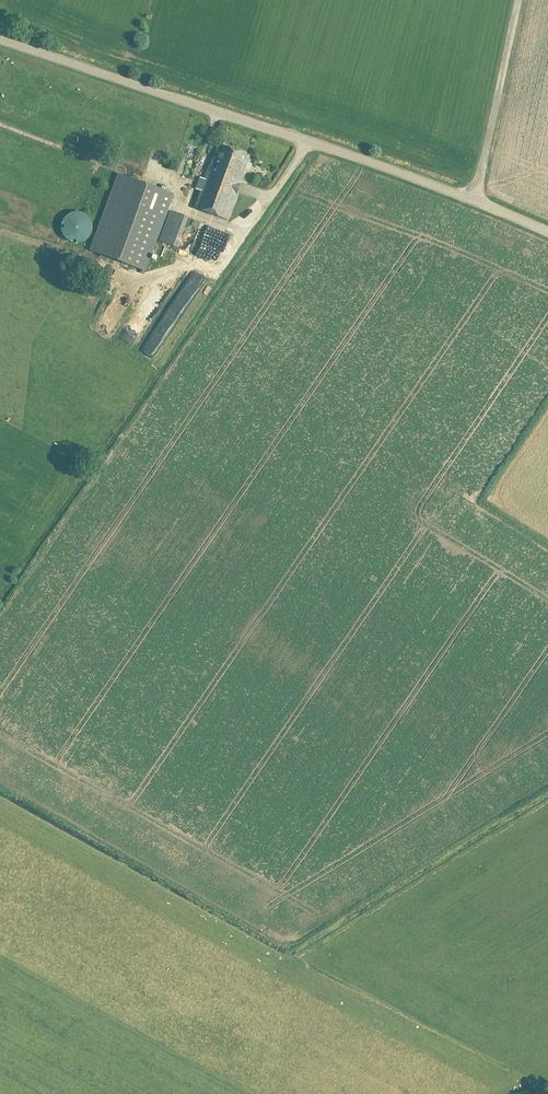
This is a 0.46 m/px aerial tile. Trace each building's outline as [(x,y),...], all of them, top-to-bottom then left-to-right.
[(195,207),(228,220),(237,195),(235,194),(249,156),(219,144),(211,165),(210,165),(205,179),(200,177),(196,188),(201,190),(195,207)] [(119,175),(92,250),(143,269),(171,194),(119,175)] [(188,216),(170,210),(159,241),(177,247),(188,216)] [(61,224),(60,225),(60,230),(62,235),(64,239),(68,242),(73,244),(78,244),(83,243),(87,240),(90,236),(92,231),(92,230),(92,225),(90,220),(86,216),(82,213),(77,212),(72,213),(67,215),(63,219),(61,224)] [(186,274),(187,289),(204,289),(204,274),(186,274)] [(129,336),(143,323),(136,315),(122,329),(129,336)]
